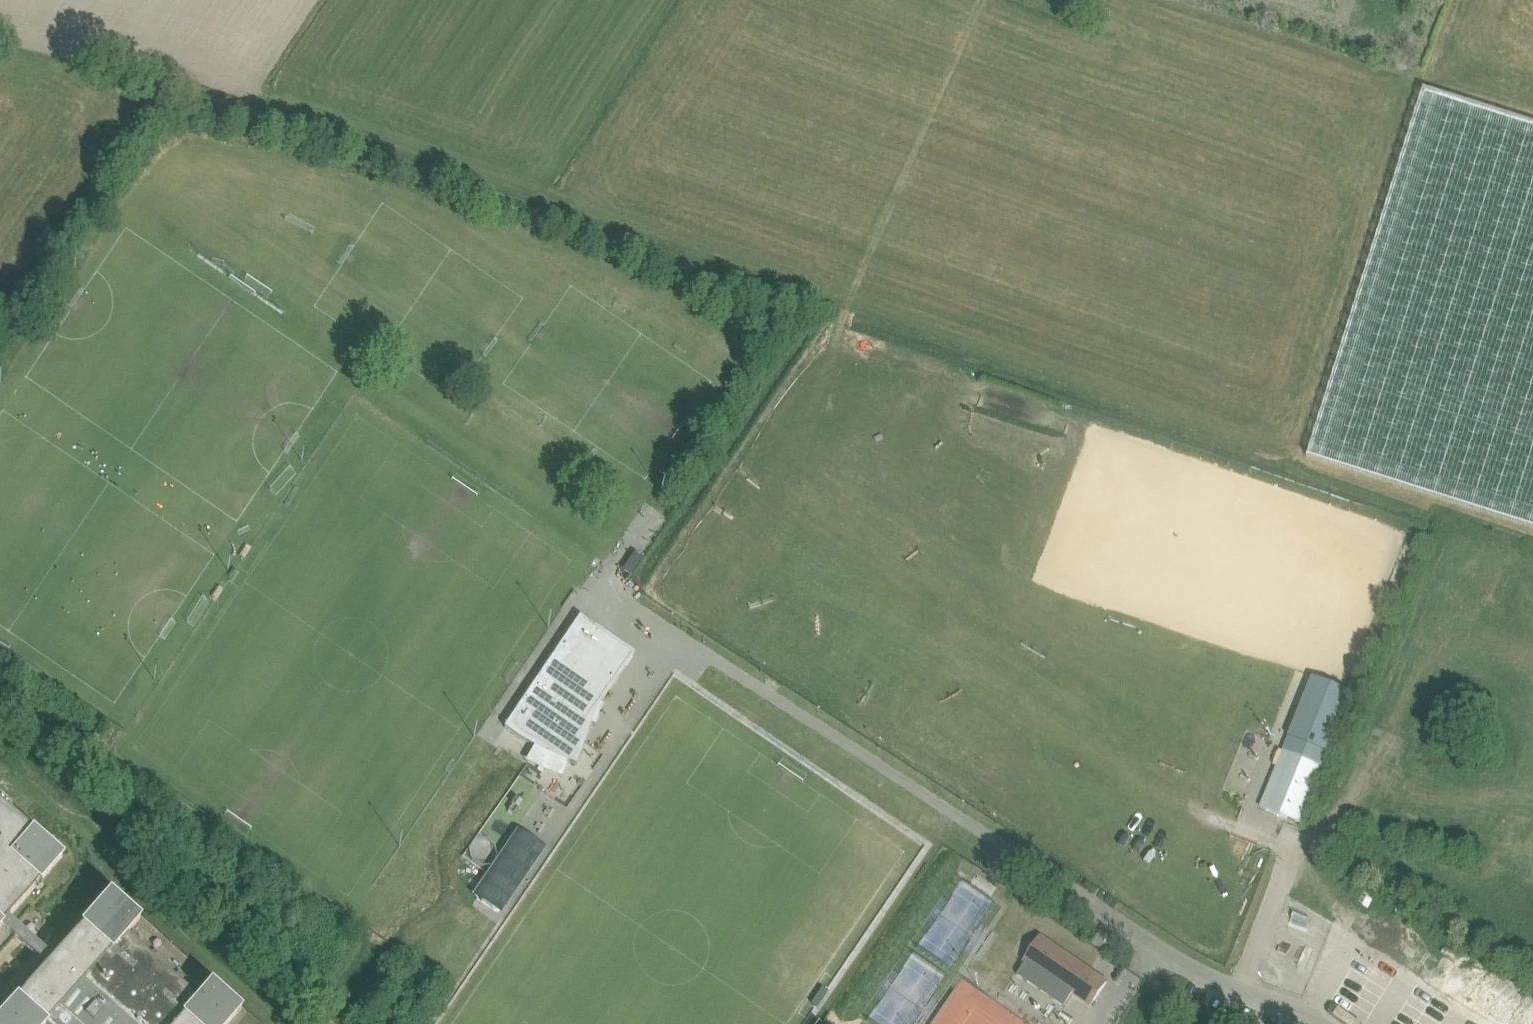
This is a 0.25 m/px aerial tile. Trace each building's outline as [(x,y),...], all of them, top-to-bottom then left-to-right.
[(1308,458),(1325,463),(1532,528),(1532,126),(1423,92),(1308,458)] [(597,709),(635,652),(580,615),(504,727),(519,737),(535,746),(551,755),(568,761),(577,764),(597,709)] [(1300,822),(1323,766),(1352,692),(1319,679),(1267,809),(1300,822)] [(62,861),(0,805),(0,930),(62,861)] [(522,830),(478,896),(504,914),(549,848),(522,830)] [(77,933),(0,1019),(0,1023),(231,1023),(239,1015),(241,1013),(213,988),(205,997),(193,987),(130,930),(138,921),(110,897),(77,933)] [(1107,940),(1099,934),(1093,942),(1101,948),(1107,940)] [(1091,1005),(1107,982),(1041,937),(1025,960),(1027,962),(1018,975),(1028,981),(1037,968),(1091,1005)] [(239,1015),(231,1023),(232,1023),(250,1023),(239,1015)]
